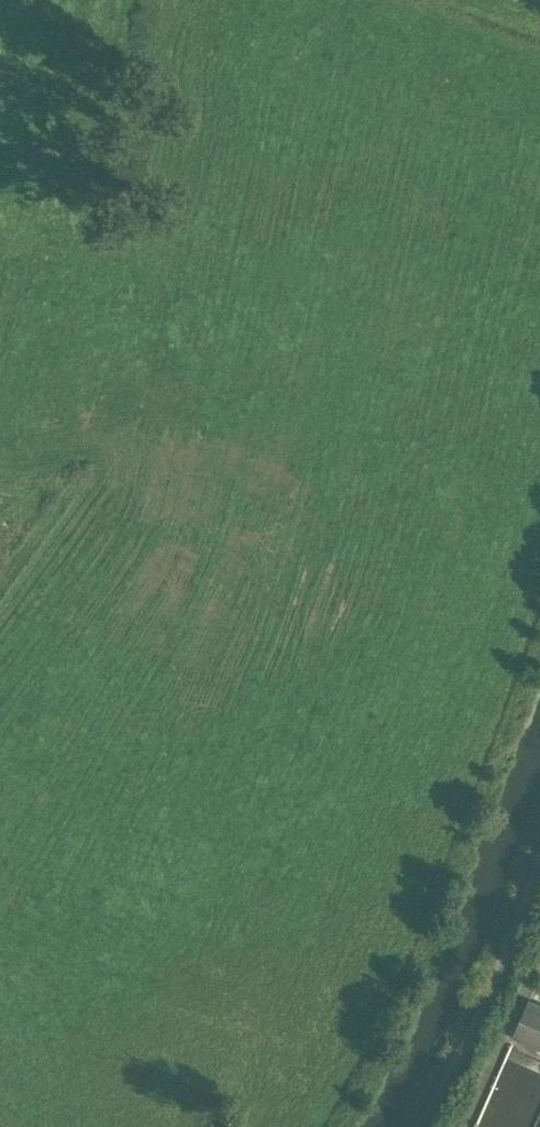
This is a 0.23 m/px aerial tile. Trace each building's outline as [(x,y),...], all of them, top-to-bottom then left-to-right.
[(529,1001),(513,1036),(539,1048),(539,1006),(529,1001)]
